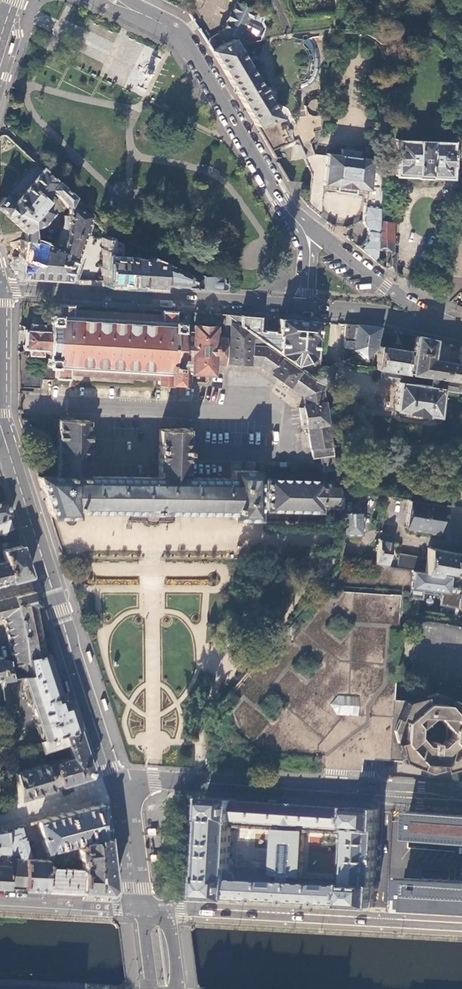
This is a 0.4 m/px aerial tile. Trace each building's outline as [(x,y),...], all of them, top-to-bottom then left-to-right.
[(263,17),(236,3),(231,12),(231,11),(226,21),(222,30),(245,41),(246,43),(259,40),(259,38),(265,28),(261,21),(263,17)] [(400,37),(412,38),(412,30),(400,29),(400,37)] [(255,126),(279,118),(238,49),(232,39),(211,51),(255,126)] [(308,109),(316,110),(318,101),(309,100),(308,109)] [(255,126),(269,150),(295,138),(303,156),(311,153),(307,144),(312,140),(314,139),(314,136),(314,134),(313,132),(320,129),(321,116),(301,116),(294,124),(289,114),(279,118),(255,126)] [(394,176),(450,178),(452,141),(396,139),(394,176)] [(378,207),(378,206),(382,159),(357,156),(358,150),(340,148),(339,154),(326,153),(325,156),(324,167),(323,167),(323,169),(324,169),(322,188),(347,192),(365,194),(363,206),(378,207)] [(319,156),(312,155),(311,153),(303,156),(311,172),(307,207),(319,216),(322,188),(324,169),(323,169),(323,167),(324,167),(325,156),(319,156)] [(66,208),(68,209),(67,216),(64,216),(63,226),(56,247),(32,240),(23,238),(24,241),(22,261),(21,261),(20,278),(47,280),(68,281),(77,257),(76,257),(82,242),(91,215),(80,212),(80,210),(78,210),(78,211),(76,210),(80,203),(73,198),(34,162),(0,199),(0,210),(22,230),(31,228),(42,223),(50,212),(42,205),(47,200),(43,197),(51,189),(55,193),(63,203),(66,208)] [(374,250),(378,207),(363,206),(362,219),(366,230),(365,238),(358,248),(371,258),(373,255),(374,250)] [(384,268),(393,273),(395,253),(393,253),(394,208),(378,206),(378,207),(374,250),(378,251),(378,249),(387,250),(386,262),(385,262),(384,268)] [(105,235),(105,232),(96,223),(91,215),(82,242),(104,247),(105,235)] [(23,238),(32,240),(31,228),(22,230),(23,238)] [(159,262),(159,260),(147,255),(144,260),(137,259),(138,257),(129,256),(129,258),(115,257),(116,241),(111,239),(106,235),(105,235),(104,247),(101,283),(132,285),(158,286),(159,262)] [(183,288),(197,288),(198,279),(176,269),(176,273),(171,273),(172,267),(159,262),(158,286),(183,288)] [(214,289),(227,290),(228,283),(217,279),(211,279),(207,281),(199,277),(198,279),(197,288),(214,289)] [(224,338),(223,338),(214,338),(215,327),(193,325),(193,332),(180,331),(181,322),(174,322),(175,311),(162,310),(162,315),(72,310),(72,305),(59,304),(58,315),(50,315),(50,324),(51,324),(50,327),(44,327),(44,324),(31,323),(31,330),(24,329),(23,348),(29,348),(28,355),(42,356),(42,352),(48,353),(48,357),(47,357),(46,366),(56,366),(55,377),(68,378),(68,373),(157,379),(157,383),(170,384),(170,381),(177,381),(178,365),(191,365),(190,372),(212,374),(213,362),(223,363),(223,356),(224,338)] [(215,313),(193,312),(193,322),(215,323),(215,313)] [(328,431),(323,390),(331,369),(329,365),(325,366),(322,365),(318,367),(317,369),(315,377),(306,371),(258,337),(225,314),(215,313),(215,323),(224,324),(223,338),(224,338),(223,356),(228,357),(228,363),(249,364),(259,364),(272,373),(271,374),(289,387),(289,386),(303,396),(304,405),(302,405),(302,407),(299,408),(301,425),(305,424),(305,426),(307,426),(311,457),(332,454),(329,438),(328,431)] [(260,316),(225,314),(258,337),(258,330),(259,330),(260,316)] [(258,330),(258,337),(306,371),(310,364),(305,361),(305,358),(313,356),(315,337),(316,337),(317,321),(278,318),(277,332),(259,330),(258,330)] [(357,325),(345,324),(343,340),(354,341),(357,325)] [(380,327),(357,325),(354,341),(353,349),(362,358),(364,358),(370,351),(373,352),(380,327)] [(461,382),(461,345),(460,345),(458,363),(431,359),(434,339),(415,335),(411,370),(410,374),(428,377),(461,382)] [(354,341),(343,340),(342,348),(353,349),(354,341)] [(381,370),(410,374),(411,370),(407,370),(409,350),(379,346),(375,369),(381,370)] [(310,364),(306,371),(315,377),(317,369),(310,364)] [(408,383),(410,374),(381,370),(379,380),(396,383),(392,409),(404,411),(404,412),(424,415),(424,414),(435,415),(439,389),(459,392),(461,382),(428,377),(426,386),(424,385),(411,383),(408,383)] [(40,372),(18,371),(19,386),(40,386),(40,372)] [(19,418),(25,438),(36,434),(34,427),(31,428),(28,418),(19,417),(19,418)] [(336,488),(335,482),(320,482),(320,479),(267,479),(267,490),(255,490),(255,470),(230,469),(230,478),(185,477),(186,454),(187,454),(187,448),(186,448),(187,429),(157,430),(155,477),(88,476),(89,419),(72,419),(72,417),(60,417),(60,419),(58,419),(57,476),(37,476),(44,500),(50,516),(60,516),(64,516),(75,516),(75,511),(78,511),(229,512),(229,518),(255,518),(255,510),(319,511),(320,506),(338,506),(336,488)] [(339,430),(328,431),(329,438),(337,438),(340,438),(339,430)] [(337,438),(329,438),(332,454),(333,467),(341,466),(337,438)] [(343,489),(336,488),(338,506),(342,535),(360,532),(357,510),(354,511),(353,498),(345,499),(343,489)] [(441,504),(408,499),(404,526),(437,531),(441,504)] [(10,516),(5,501),(0,502),(0,520),(10,516)] [(0,520),(0,544),(17,538),(10,516),(0,520)] [(0,544),(0,545),(5,561),(11,580),(28,575),(22,553),(17,538),(0,544)] [(387,564),(391,542),(379,540),(375,565),(377,565),(383,566),(384,564),(387,564)] [(428,547),(426,559),(424,573),(438,575),(439,570),(460,574),(459,579),(461,579),(461,554),(428,547)] [(424,573),(426,559),(398,554),(396,568),(411,571),(424,573)] [(11,581),(11,580),(5,561),(0,562),(0,583),(11,581)] [(438,575),(424,573),(411,571),(409,586),(448,592),(450,576),(438,575)] [(398,595),(315,590),(303,604),(293,616),(276,635),(250,664),(239,677),(219,701),(212,717),(218,730),(209,731),(209,743),(208,743),(206,770),(219,771),(220,767),(229,769),(229,766),(238,769),(240,764),(247,766),(244,765),(245,762),(263,767),(263,766),(262,766),(262,764),(280,769),(280,768),(279,767),(279,765),(297,771),(297,769),(296,769),(297,766),(314,772),(315,771),(313,770),(313,768),(321,769),(321,768),(337,769),(359,770),(360,758),(371,758),(388,760),(392,699),(393,684),(381,681),(385,626),(398,615),(398,595)] [(33,591),(14,597),(23,642),(39,639),(33,606),(37,605),(33,591)] [(1,680),(3,680),(5,680),(6,679),(9,680),(9,678),(13,679),(13,677),(19,677),(20,675),(28,673),(25,662),(26,656),(25,655),(23,642),(14,597),(0,601),(0,619),(3,619),(11,662),(13,662),(15,672),(12,672),(8,658),(1,659),(0,655),(0,680),(1,680)] [(425,620),(422,638),(461,645),(461,627),(425,620)] [(39,639),(23,642),(25,655),(42,651),(40,645),(39,639)] [(43,651),(42,651),(25,655),(26,656),(25,662),(28,673),(20,675),(43,739),(77,728),(68,700),(63,701),(60,692),(58,693),(54,683),(43,651)] [(392,699),(388,760),(400,760),(430,773),(460,765),(461,760),(461,703),(435,692),(404,700),(392,699)] [(77,728),(43,739),(37,740),(41,751),(67,743),(71,757),(53,762),(59,784),(66,783),(89,776),(92,772),(85,753),(77,728)] [(37,755),(40,764),(14,771),(17,798),(39,791),(53,787),(41,754),(37,755)] [(344,904),(344,905),(375,907),(376,885),(375,885),(378,831),(379,831),(380,810),(378,809),(350,808),(236,800),(236,799),(205,797),(204,818),(205,819),(204,839),(202,876),(201,875),(199,897),(230,899),(230,898),(344,904)] [(82,841),(106,834),(102,803),(40,819),(37,820),(44,851),(53,849),(75,843),(78,842),(82,841)] [(410,812),(408,838),(408,839),(461,843),(461,816),(410,812)] [(20,825),(4,829),(8,854),(7,886),(16,887),(23,887),(24,858),(28,858),(20,825)] [(7,886),(8,854),(4,829),(0,829),(0,886),(7,886)] [(81,868),(79,890),(88,891),(103,891),(108,892),(113,887),(107,845),(106,834),(82,841),(83,847),(77,847),(78,858),(80,858),(81,864),(81,868)] [(236,861),(260,862),(261,839),(238,837),(236,861)] [(321,863),(339,864),(340,846),(321,844),(321,863)] [(53,849),(44,851),(46,857),(48,857),(55,857),(53,849)] [(46,860),(28,858),(24,858),(23,887),(33,888),(44,888),(45,866),(46,860)] [(81,868),(45,866),(44,888),(63,889),(79,890),(81,868)] [(406,877),(406,889),(405,896),(404,909),(461,912),(461,881),(406,877)]
